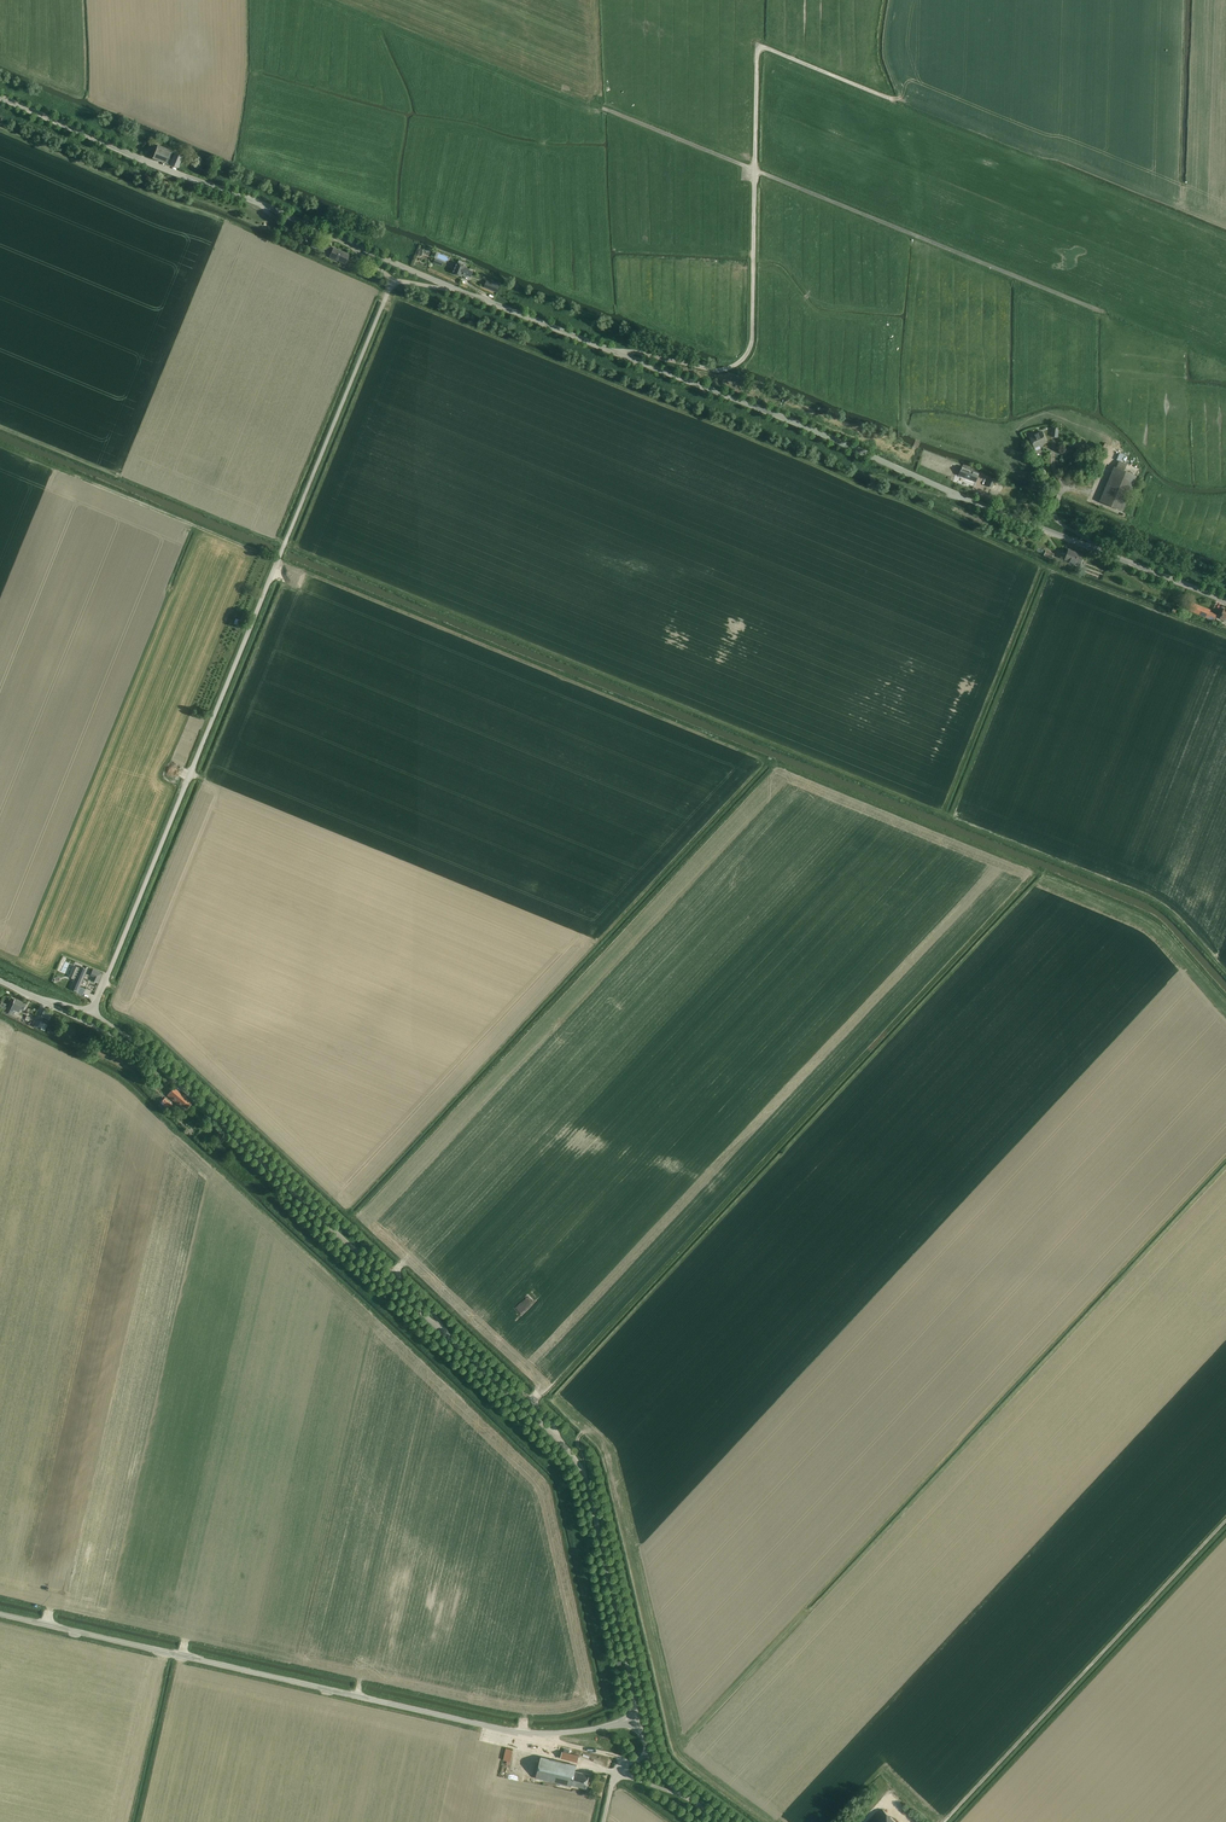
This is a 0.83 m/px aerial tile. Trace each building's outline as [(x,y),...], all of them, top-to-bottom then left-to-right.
[(158,145),(153,158),(178,168),(182,156),(175,153),(172,159),(169,158),(172,151),(158,145)] [(314,240),(313,240),(311,246),(324,252),(331,255),(330,257),(345,263),(349,254),(334,247),(333,249),(314,240)] [(456,264),(455,263),(454,264),(454,266),(454,267),(455,267),(453,273),(462,277),(463,275),(467,276),(469,269),(466,268),(466,266),(457,262),(456,264)] [(485,284),(484,287),(497,292),(498,289),(499,286),(493,284),(492,287),(491,286),(485,284)] [(1044,444),(1047,443),(1042,431),(1029,436),(1034,448),(1040,446),(1040,447),(1044,445),(1044,444)] [(959,475),(975,481),(976,482),(979,473),(975,471),(962,466),(959,475)] [(1114,466),(1100,501),(1123,511),(1138,476),(1137,476),(1124,471),(1116,467),(1114,466)] [(990,477),(986,485),(987,486),(992,488),(994,482),(995,480),(995,479),(990,477)] [(1069,549),(1065,559),(1079,565),(1083,555),(1069,549)] [(1184,598),(1181,605),(1188,608),(1191,601),(1184,598)] [(1192,604),(1189,611),(1206,618),(1207,616),(1216,619),(1218,615),(1209,611),(1192,604)] [(233,623),(236,624),(235,626),(240,628),(242,621),(235,619),(233,623)] [(74,965),(68,977),(74,979),(72,983),(79,986),(87,969),(80,966),(79,968),(74,965)] [(80,987),(77,993),(83,995),(85,989),(80,987)] [(11,1008),(9,1013),(13,1015),(15,1010),(19,1012),(20,1009),(23,1010),(26,1004),(15,999),(11,1008)] [(149,1070),(147,1072),(157,1080),(161,1076),(158,1074),(159,1073),(156,1070),(153,1073),(149,1070)] [(174,1087),(167,1096),(180,1107),(183,1105),(187,1108),(192,1102),(174,1087)] [(165,1099),(161,1103),(168,1110),(172,1105),(165,1099)] [(176,1109),(172,1113),(177,1118),(181,1114),(176,1109)] [(506,1747),(503,1759),(507,1760),(506,1764),(509,1764),(513,1749),(506,1747)] [(562,1752),(560,1758),(577,1762),(578,1757),(579,1755),(569,1753),(570,1750),(564,1749),(564,1752),(562,1751),(562,1752)] [(577,1765),(541,1756),(535,1778),(571,1786),(572,1784),(586,1787),(590,1774),(575,1770),(577,1765)] [(882,1810),(870,1821),(896,1821),(882,1810)]
